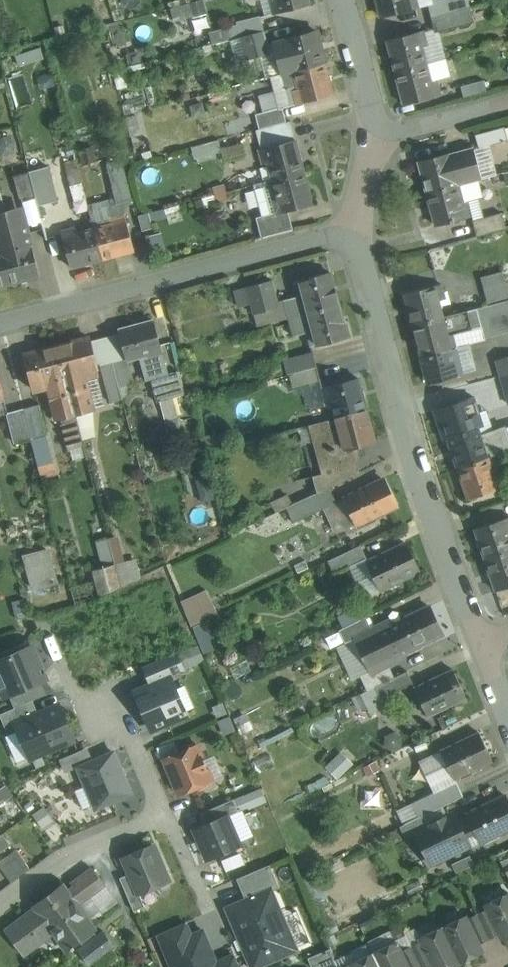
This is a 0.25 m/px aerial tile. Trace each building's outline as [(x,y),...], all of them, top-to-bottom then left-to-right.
[(273,12),(310,2),(309,0),(270,0),(273,12)] [(381,15),(417,6),(416,0),(377,0),(381,15)] [(468,6),(433,15),(436,28),(471,19),(468,6)] [(262,16),(238,22),(242,35),(265,29),(262,16)] [(317,30),(275,41),(283,72),(325,61),(317,30)] [(424,30),(387,40),(395,72),(426,64),(422,46),(427,45),(424,30)] [(19,64),(45,57),(42,46),(16,53),(19,64)] [(283,72),(272,75),(279,106),(282,105),(283,106),(297,103),(334,94),(325,61),(283,72)] [(426,64),(395,72),(404,103),(440,94),(437,79),(431,81),(430,77),(438,75),(435,61),(426,64)] [(483,79),(460,85),(463,97),(486,91),(483,79)] [(279,106),(255,113),(259,127),(286,120),(283,106),(282,105),(279,106)] [(476,132),(480,145),(507,138),(507,136),(505,125),(476,132)] [(296,138),(259,148),(263,161),(269,160),(274,178),(274,179),(304,170),(296,138)] [(195,159),(222,156),(221,140),(194,142),(195,159)] [(243,141),(224,146),(227,159),(247,154),(243,141)] [(473,147),(456,151),(459,166),(453,167),(458,184),(478,179),(481,178),(473,147)] [(455,151),(419,161),(427,192),(458,184),(453,167),(459,166),(456,151),(455,151)] [(78,159),(65,162),(71,183),(83,180),(78,159)] [(122,161),(107,164),(115,196),(116,202),(121,201),(132,198),(122,161)] [(48,165),(29,170),(36,195),(35,196),(38,205),(54,201),(48,178),(51,177),(48,165)] [(29,170),(13,174),(20,199),(35,196),(36,195),(29,170)] [(304,170),(274,179),(274,178),(255,183),(263,214),(276,211),(276,212),(288,208),(313,202),(304,170)] [(478,179),(458,184),(463,202),(468,200),(472,214),(471,215),(472,220),(484,216),(479,198),(481,194),(478,179)] [(458,184),(427,192),(435,224),(471,215),(472,214),(468,200),(463,202),(458,184)] [(115,196),(88,203),(95,226),(103,258),(134,250),(121,201),(116,202),(115,196)] [(0,213),(0,251),(16,247),(15,242),(30,238),(22,207),(6,211),(0,213)] [(288,208),(276,212),(276,211),(263,214),(256,216),(261,236),(293,228),(288,208)] [(484,216),(472,220),(476,236),(505,227),(501,212),(484,216)] [(95,226),(77,231),(75,226),(60,230),(70,266),(103,258),(95,226)] [(30,238),(15,242),(16,247),(0,251),(8,283),(39,275),(30,238)] [(8,283),(0,251),(0,285),(8,283)] [(501,271),(483,276),(486,290),(504,285),(501,271)] [(330,272),(294,281),(297,295),(303,294),(308,311),(338,303),(330,272)] [(278,300),(273,279),(246,286),(250,303),(253,314),(280,307),(278,300)] [(441,282),(404,291),(412,323),(443,315),(439,297),(444,296),(441,282)] [(250,303),(246,286),(234,289),(238,306),(250,303)] [(280,307),(253,314),(256,325),(308,311),(303,294),(297,295),(278,300),(280,307)] [(338,303),(308,311),(313,329),(307,330),(310,344),(347,335),(338,303)] [(477,306),(443,315),(448,332),(454,330),(481,323),(477,306)] [(443,315),(412,323),(420,355),(458,345),(454,330),(448,332),(443,315)] [(153,319),(120,328),(128,359),(147,354),(148,359),(162,356),(153,319)] [(89,336),(58,345),(75,412),(92,407),(94,407),(86,376),(99,373),(89,336)] [(486,336),(468,341),(470,350),(488,346),(486,336)] [(58,345),(25,353),(35,390),(48,386),(56,417),(75,412),(58,345)] [(458,345),(420,355),(427,380),(465,370),(458,345)] [(313,350),(283,358),(287,373),(317,365),(313,350)] [(496,358),(500,374),(507,372),(507,355),(496,358)] [(111,358),(100,361),(111,401),(122,398),(111,358)] [(317,365),(287,373),(293,394),(321,387),(323,386),(317,365)] [(179,370),(151,378),(157,400),(160,399),(174,396),(185,393),(179,370)] [(323,386),(321,387),(325,401),(331,400),(335,416),(367,408),(358,377),(323,386)] [(174,396),(160,399),(165,420),(179,416),(174,396)] [(483,424),(474,396),(463,399),(472,426),(477,425),(477,426),(483,424)] [(472,426),(463,399),(433,409),(443,438),(448,436),(458,467),(487,457),(487,455),(480,434),(477,426),(477,425),(472,426)] [(39,403),(23,407),(31,438),(47,434),(39,403)] [(23,407),(8,411),(16,442),(31,438),(23,407)] [(92,407),(75,412),(82,438),(94,435),(92,407)] [(335,416),(325,419),(314,422),(328,470),(344,466),(343,464),(357,460),(353,446),(375,440),(367,408),(335,416)] [(314,422),(301,426),(314,475),(328,471),(328,470),(314,422)] [(480,434),(487,455),(507,448),(507,441),(503,426),(480,434)] [(487,457),(458,467),(468,497),(503,485),(499,471),(493,473),(487,457)] [(328,471),(314,475),(319,491),(330,486),(360,472),(357,460),(343,464),(344,466),(328,470),(328,471)] [(383,478),(345,496),(359,523),(396,505),(383,478)] [(319,491),(310,496),(326,529),(337,524),(328,504),(337,499),(330,486),(319,491)] [(475,528),(486,559),(507,551),(507,517),(475,528)] [(97,538),(102,560),(125,555),(119,533),(97,538)] [(405,541),(367,560),(380,588),(419,569),(405,541)] [(48,548),(25,554),(33,587),(57,580),(48,548)] [(486,559),(496,590),(507,586),(507,551),(486,559)] [(92,566),(98,591),(143,579),(137,555),(92,566)] [(182,600),(193,624),(220,611),(208,587),(182,600)] [(428,606),(390,624),(403,652),(441,634),(428,606)] [(370,628),(353,636),(354,638),(370,671),(370,672),(387,664),(405,656),(403,652),(390,624),(388,620),(370,628)] [(1,652),(2,655),(4,657),(0,659),(0,689),(2,692),(7,690),(9,694),(41,680),(40,674),(45,672),(44,670),(42,671),(31,645),(28,647),(25,642),(1,652)] [(176,651),(144,665),(151,684),(170,675),(171,676),(185,671),(176,651)] [(387,664),(370,672),(370,671),(360,676),(366,690),(374,686),(393,677),(387,664)] [(452,669),(413,687),(427,715),(465,696),(452,669)] [(393,677),(374,686),(380,699),(408,685),(407,684),(412,682),(406,670),(393,677)] [(151,684),(135,690),(152,729),(187,714),(171,676),(170,675),(151,684)] [(41,680),(9,694),(15,707),(33,699),(47,693),(41,680)] [(0,713),(0,715),(6,729),(16,725),(16,724),(39,714),(33,699),(15,707),(0,713)] [(39,714),(16,724),(16,725),(30,756),(73,738),(59,705),(39,714)] [(479,732),(441,750),(441,751),(420,762),(434,792),(457,781),(455,777),(493,759),(479,732)] [(212,780),(197,744),(164,758),(179,793),(195,787),(200,788),(207,786),(209,781),(212,780)] [(326,764),(338,777),(355,762),(343,749),(326,764)] [(96,807),(131,792),(114,752),(79,766),(96,807)] [(434,792),(428,795),(434,808),(463,795),(457,781),(434,792)] [(241,810),(267,799),(261,785),(235,796),(241,810)] [(428,795),(412,802),(419,816),(434,809),(434,808),(428,795)] [(467,813),(468,815),(480,841),(507,828),(507,800),(505,795),(467,813)] [(234,798),(201,812),(205,823),(227,814),(228,815),(239,811),(234,798)] [(419,816),(403,823),(403,824),(408,835),(416,831),(439,819),(434,808),(434,809),(419,816)] [(457,821),(453,812),(439,819),(416,831),(431,862),(468,844),(469,846),(480,841),(468,815),(457,821)] [(205,823),(194,828),(207,859),(240,844),(228,815),(227,814),(205,823)] [(153,844),(124,856),(131,872),(140,893),(168,881),(153,844)] [(0,861),(0,866),(11,882),(30,868),(16,849),(0,861)] [(498,854),(503,865),(507,863),(507,849),(498,854)] [(270,864),(237,878),(246,900),(270,890),(271,890),(279,887),(270,864)] [(62,884),(35,905),(36,907),(5,929),(24,954),(54,932),(67,949),(80,940),(84,945),(78,949),(90,964),(115,945),(103,930),(97,934),(93,929),(95,928),(90,922),(118,902),(92,868),(71,883),(74,887),(68,891),(62,884)] [(131,872),(120,877),(134,910),(145,906),(140,893),(131,872)] [(246,900),(228,908),(253,966),(295,948),(271,890),(270,890),(246,900)] [(486,903),(488,907),(477,913),(489,938),(500,933),(503,939),(507,937),(507,892),(486,903)] [(466,918),(465,915),(442,926),(460,962),(482,951),(478,943),(489,938),(477,913),(466,918)] [(185,922),(158,933),(163,946),(191,934),(185,922)] [(420,936),(422,940),(411,945),(421,966),(429,966),(434,965),(435,966),(450,966),(460,962),(442,926),(420,936)] [(163,946),(172,966),(225,966),(223,961),(222,959),(213,963),(209,953),(212,952),(203,929),(191,934),(163,946)] [(395,941),(373,951),(381,966),(421,966),(411,945),(400,950),(395,941)] [(308,957),(312,966),(313,966),(318,965),(319,966),(338,966),(330,948),(308,957)] [(342,966),(381,966),(373,951),(342,966)] [(236,956),(223,961),(225,966),(240,966),(236,956)]
